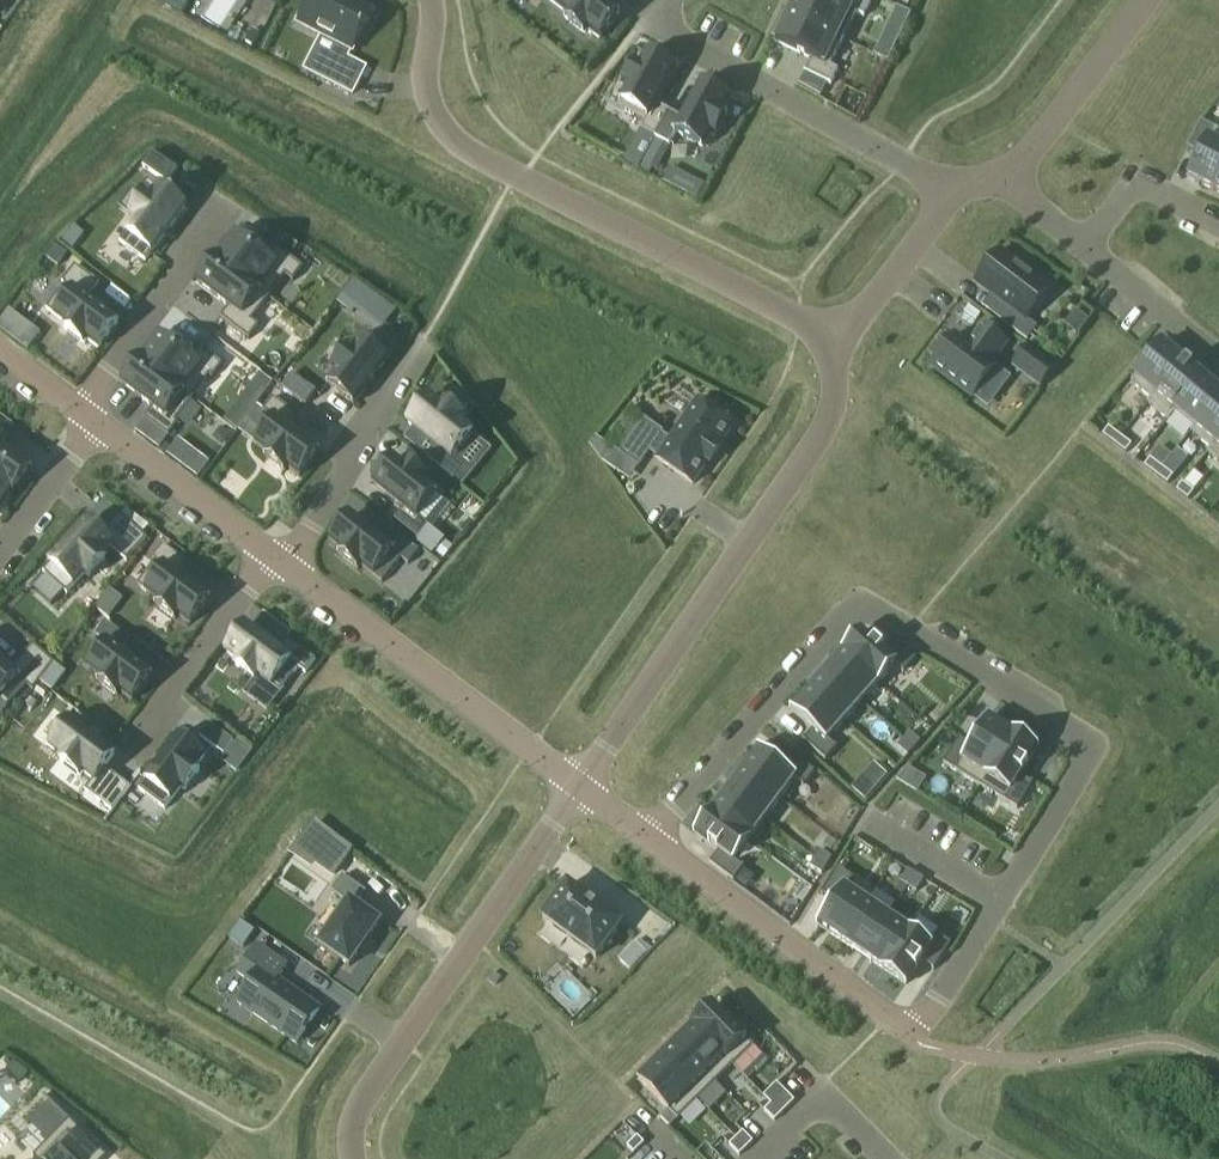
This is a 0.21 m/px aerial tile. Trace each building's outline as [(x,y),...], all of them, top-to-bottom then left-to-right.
[(158,3),(183,16),(192,0),(153,0),(158,3)] [(366,69),(347,59),(352,51),(354,52),(373,14),(346,0),(310,0),(298,23),(340,45),(322,79),(353,95),(366,69)] [(569,15),(566,19),(586,34),(589,30),(600,39),(620,14),(603,0),(551,0),(569,15)] [(789,15),(843,41),(856,14),(857,13),(838,4),(830,0),(796,0),(789,15)] [(838,4),(857,13),(856,14),(864,18),(871,3),(866,0),(840,0),(838,4)] [(891,21),(905,27),(911,14),(897,7),(891,21)] [(831,67),(843,41),(789,15),(776,43),(811,59),(830,69),(831,67)] [(888,62),(893,52),(879,46),(874,55),(888,62)] [(618,108),(645,123),(648,117),(649,118),(657,105),(675,71),(647,55),(640,67),(636,65),(624,87),(628,89),(618,108)] [(831,67),(830,69),(811,59),(804,73),(831,86),(839,71),(831,67)] [(701,85),(683,119),(675,133),(677,133),(704,148),(711,135),(715,137),(727,115),(723,113),(730,101),(701,85)] [(641,131),(655,138),(670,112),(657,105),(649,118),(648,117),(645,123),(640,130),(641,131)] [(683,119),(670,112),(655,138),(670,146),(677,133),(675,133),(683,119)] [(1215,129),(1201,122),(1188,149),(1201,156),(1215,129)] [(1201,156),(1189,179),(1214,192),(1218,183),(1218,131),(1215,129),(1201,156)] [(656,140),(642,163),(655,170),(667,146),(656,140)] [(646,155),(632,148),(624,162),(638,170),(646,155)] [(153,155),(144,168),(169,185),(178,171),(153,155)] [(692,179),(684,194),(697,201),(705,186),(692,179)] [(133,188),(118,208),(132,218),(136,221),(127,233),(120,242),(146,262),(153,253),(186,209),(159,190),(151,201),(147,198),(133,188)] [(236,236),(218,259),(270,297),(286,276),(293,282),(304,269),(275,247),(266,259),(236,236)] [(55,246),(46,258),(58,268),(67,255),(55,246)] [(1012,311),(1003,323),(1028,342),(1038,328),(1027,320),(1050,289),(1044,285),(1047,281),(1033,270),(1030,274),(1000,251),(976,283),(1012,311)] [(218,258),(199,283),(230,307),(221,318),(249,340),(260,327),(252,321),(270,298),(269,298),(270,297),(218,259),(218,258)] [(65,285),(46,310),(56,317),(68,326),(65,330),(85,344),(87,341),(99,349),(119,324),(87,300),(99,284),(75,266),(62,284),(65,285)] [(354,280),(338,302),(353,314),(356,311),(358,308),(385,327),(396,311),(354,280)] [(28,351),(42,334),(10,310),(0,323),(0,330),(28,351)] [(969,345),(956,335),(932,367),(973,398),(997,366),(993,363),(1007,343),(984,326),(969,345)] [(336,374),(328,385),(355,405),(387,362),(394,352),(368,333),(361,342),(352,354),(348,351),(333,372),(336,374)] [(142,359),(141,361),(193,399),(196,394),(210,377),(213,379),(223,366),(199,348),(190,359),(160,337),(143,360),(142,359)] [(1131,382),(1151,399),(1152,400),(1184,361),(1164,344),(1131,382)] [(1027,346),(1012,366),(1041,388),(1056,368),(1027,346)] [(141,361),(123,384),(154,407),(145,419),(169,437),(179,424),(176,422),(188,408),(187,407),(193,399),(141,361)] [(1147,403),(1169,421),(1176,413),(1175,412),(1204,378),(1184,361),(1152,400),(1151,399),(1147,403)] [(260,373),(224,421),(237,431),(273,383),(260,373)] [(293,375),(282,388),(306,406),(317,393),(293,375)] [(1204,378),(1175,412),(1176,413),(1194,427),(1195,428),(1218,400),(1218,390),(1204,378)] [(275,421),(257,445),(268,454),(266,458),(286,473),(289,469),(300,477),(319,452),(288,428),(297,416),(273,398),(263,411),(275,421)] [(429,399),(407,424),(438,451),(430,461),(454,480),(464,467),(457,462),(475,440),(458,425),(461,422),(442,405),(439,409),(429,399)] [(1194,427),(1191,432),(1210,449),(1211,449),(1218,440),(1218,400),(1195,428),(1194,427)] [(644,419),(620,454),(639,468),(650,453),(659,459),(658,461),(693,485),(708,463),(711,464),(721,450),(719,448),(734,426),(699,402),(672,441),(663,434),(664,433),(644,419)] [(14,494),(32,470),(1,446),(10,435),(0,427),(0,483),(14,494)] [(1120,437),(1109,428),(1103,436),(1115,444),(1120,437)] [(1120,437),(1115,444),(1126,453),(1132,445),(1120,437)] [(179,440),(167,455),(198,479),(210,463),(179,440)] [(1210,449),(1207,453),(1218,463),(1218,440),(1211,449),(1210,449)] [(602,462),(602,463),(616,472),(623,463),(609,453),(602,462)] [(394,459),(374,484),(404,509),(395,520),(418,539),(429,526),(417,517),(437,493),(425,484),(428,480),(408,464),(406,468),(394,459)] [(1162,468),(1150,459),(1145,467),(1156,475),(1162,468)] [(1162,468),(1156,475),(1168,484),(1173,477),(1162,468)] [(13,495),(14,494),(0,483),(0,511),(13,495)] [(1194,492),(1183,484),(1177,491),(1188,500),(1194,492)] [(121,514),(101,536),(112,546),(111,547),(127,562),(148,539),(121,514)] [(352,517),(331,542),(343,551),(339,555),(359,571),(362,567),(373,576),(382,584),(403,559),(409,564),(419,553),(392,531),(382,542),(352,517)] [(51,564),(44,573),(68,594),(75,586),(85,575),(89,578),(106,560),(102,557),(111,547),(112,546),(101,536),(88,524),(51,564)] [(156,561),(138,586),(147,593),(159,602),(156,606),(176,621),(179,617),(190,625),(210,599),(179,576),(188,564),(164,546),(154,559),(156,561)] [(107,644),(89,669),(102,678),(99,682),(118,697),(121,693),(133,702),(152,676),(121,653),(130,641),(106,623),(96,636),(107,644)] [(247,628),(228,653),(239,662),(236,666),(254,680),(257,681),(259,677),(280,693),(281,692),(299,669),(306,674),(316,661),(288,639),(278,651),(247,628)] [(862,668),(880,683),(896,665),(897,663),(883,650),(862,632),(853,642),(844,652),(862,668)] [(897,663),(896,665),(904,673),(917,659),(894,638),(883,650),(897,663)] [(7,709),(28,687),(34,692),(41,683),(55,664),(34,645),(12,670),(0,659),(0,703),(7,709)] [(844,652),(827,671),(845,687),(862,703),(880,683),(862,668),(844,652)] [(845,722),(862,703),(845,687),(827,671),(810,691),(828,706),(845,722)] [(792,711),(813,729),(827,742),(829,740),(845,722),(828,706),(810,691),(792,711)] [(967,761),(989,774),(1001,754),(1014,733),(990,718),(973,746),(965,759),(967,761)] [(67,719),(47,745),(52,749),(63,758),(61,762),(81,777),(84,773),(95,782),(105,768),(115,756),(71,723),(67,719)] [(210,724),(200,737),(224,756),(234,742),(210,724)] [(829,740),(827,742),(813,729),(802,741),(825,762),(838,748),(829,740)] [(910,732),(904,740),(915,749),(921,742),(910,732)] [(1011,788),(1013,789),(1021,776),(1038,748),(1014,733),(1001,754),(989,774),(1011,788)] [(146,781),(139,790),(165,810),(172,801),(181,789),(185,792),(200,772),(196,769),(205,757),(179,737),(146,781)] [(965,759),(973,746),(959,737),(943,764),(959,774),(967,761),(965,759)] [(908,756),(915,749),(904,740),(898,747),(908,756)] [(781,800),(795,780),(797,778),(781,767),(759,750),(743,772),(762,786),(781,800)] [(781,767),(797,778),(795,780),(804,787),(816,772),(791,754),(781,767)] [(865,800),(887,775),(874,763),(851,788),(865,800)] [(95,782),(87,793),(113,812),(131,788),(105,768),(95,782)] [(746,807),(765,821),(781,800),(762,786),(743,772),(727,792),(746,807)] [(1035,784),(1021,776),(1013,789),(1011,788),(1003,800),(1019,810),(1035,784)] [(731,827),(750,841),(765,821),(746,807),(727,792),(712,813),(731,827)] [(731,827),(712,813),(696,835),(718,851),(734,863),(735,861),(750,841),(731,827)] [(316,858),(313,861),(334,878),(352,856),(316,828),(306,841),(316,849),(316,858)] [(820,850),(815,859),(827,866),(833,858),(820,850)] [(744,868),(735,861),(734,863),(718,851),(708,864),(733,883),(744,868)] [(810,867),(822,874),(827,866),(815,859),(810,867)] [(834,903),(845,887),(847,889),(854,879),(838,869),(821,894),(834,903)] [(901,882),(909,887),(916,875),(908,870),(901,882)] [(917,892),(925,880),(916,875),(909,887),(917,892)] [(349,904),(320,946),(350,967),(360,953),(361,951),(370,940),(371,938),(370,937),(380,924),(357,907),(367,893),(343,877),(332,893),(349,904)] [(568,886),(543,919),(597,959),(622,926),(568,886)] [(845,887),(834,903),(819,926),(841,941),(854,922),(867,902),(847,889),(845,887)] [(854,922),(841,941),(862,956),(876,936),(889,917),(867,902),(854,922)] [(876,936),(862,956),(884,970),(897,951),(910,931),(889,917),(876,936)] [(244,948),(255,932),(241,922),(229,938),(244,948)] [(930,945),(910,931),(897,951),(884,970),(906,985),(922,962),(933,946),(930,945)] [(930,945),(933,946),(922,962),(935,971),(952,946),(937,935),(930,945)] [(252,983),(238,1003),(297,1044),(320,1010),(278,980),(287,967),(257,946),(238,973),(252,983)] [(619,960),(631,971),(640,962),(629,950),(619,960)] [(714,1006),(694,1026),(734,1067),(754,1047),(746,1039),(714,1006)] [(693,1027),(677,1044),(716,1083),(732,1067),(733,1068),(734,1067),(694,1026),(693,1027)] [(677,1044),(659,1061),(699,1100),(716,1083),(677,1044)] [(19,1083),(28,1074),(14,1061),(5,1070),(19,1083)] [(659,1061),(639,1080),(670,1112),(678,1120),(699,1100),(659,1061)] [(778,1098),(772,1105),(782,1114),(788,1108),(778,1098)] [(772,1105),(765,1111),(775,1121),(782,1114),(772,1105)] [(31,1158),(104,1158),(105,1158),(68,1121),(31,1158)] [(743,1133),(737,1139),(747,1149),(753,1143),(743,1133)] [(638,1137),(628,1147),(634,1154),(644,1144),(638,1137)] [(737,1139),(730,1146),(740,1156),(747,1149),(737,1139)]
